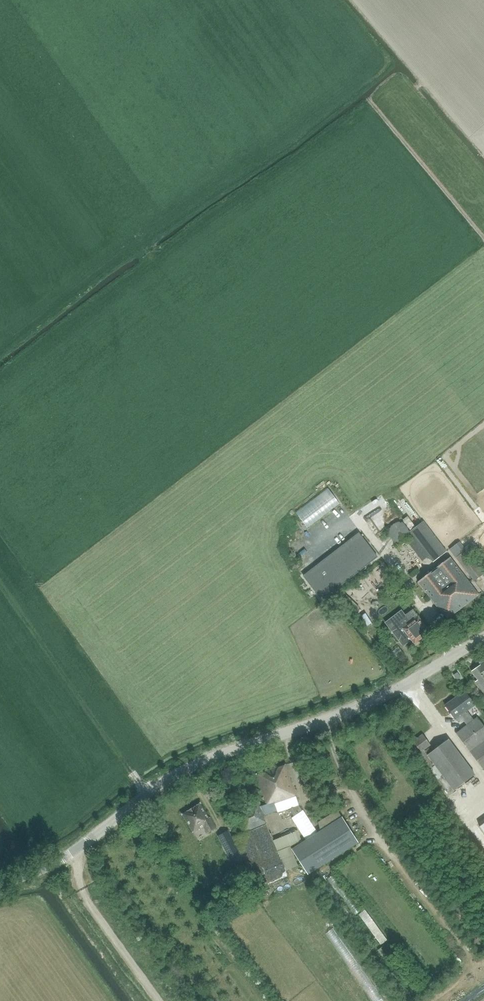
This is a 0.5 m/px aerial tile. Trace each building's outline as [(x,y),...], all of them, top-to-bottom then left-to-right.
[(334,482),(299,506),(310,522),(345,499),(334,482)] [(384,525),(385,519),(376,517),(374,523),(384,525)] [(399,543),(408,537),(407,535),(409,534),(408,532),(409,531),(408,530),(409,530),(405,523),(404,524),(403,523),(402,523),(400,521),(399,522),(398,521),(390,527),(391,529),(388,530),(390,532),(389,533),(390,534),(389,535),(393,541),(394,540),(395,542),(396,541),(397,543),(398,542),(399,543)] [(434,562),(448,552),(425,522),(412,532),(434,562)] [(359,533),(303,576),(322,600),(377,557),(359,533)] [(460,552),(470,543),(463,535),(453,543),(460,552)] [(474,582),(483,574),(466,551),(457,558),(474,582)] [(449,619),(480,595),(451,557),(419,582),(441,611),(442,610),(449,619)] [(344,593),(340,597),(351,607),(355,603),(344,593)] [(401,610),(385,623),(403,646),(411,640),(414,644),(430,632),(413,609),(405,615),(401,610)] [(365,613),(360,616),(367,626),(371,623),(365,613)] [(472,670),(478,679),(475,681),(483,693),(483,662),(472,670)] [(456,698),(445,706),(456,720),(475,706),(466,693),(457,700),(456,698)] [(421,752),(431,746),(423,734),(413,741),(421,752)] [(454,790),(475,774),(448,739),(427,755),(454,790)] [(275,803),(295,796),(285,764),(256,774),(266,803),(274,801),(274,803),(275,803)] [(274,801),(262,806),(265,815),(277,810),(275,803),(274,803),(274,801)] [(262,816),(264,815),(259,802),(236,812),(245,832),(265,823),(262,816)] [(210,817),(208,818),(200,803),(183,814),(194,831),(198,828),(199,829),(204,827),(208,833),(216,827),(210,817)] [(342,816),(342,817),(338,810),(321,821),(320,822),(320,824),(320,826),(320,828),(320,829),(321,830),(318,832),(303,810),(302,811),(300,808),(297,810),(294,807),(290,809),(294,816),(292,818),(306,840),(292,849),(308,874),(359,842),(342,816)] [(295,831),(272,841),(265,825),(234,837),(247,867),(259,898),(291,884),(286,871),(298,865),(290,847),(300,842),(295,831)] [(238,850),(229,855),(234,865),(243,860),(238,850)] [(384,946),(378,950),(382,956),(388,952),(384,946)]
